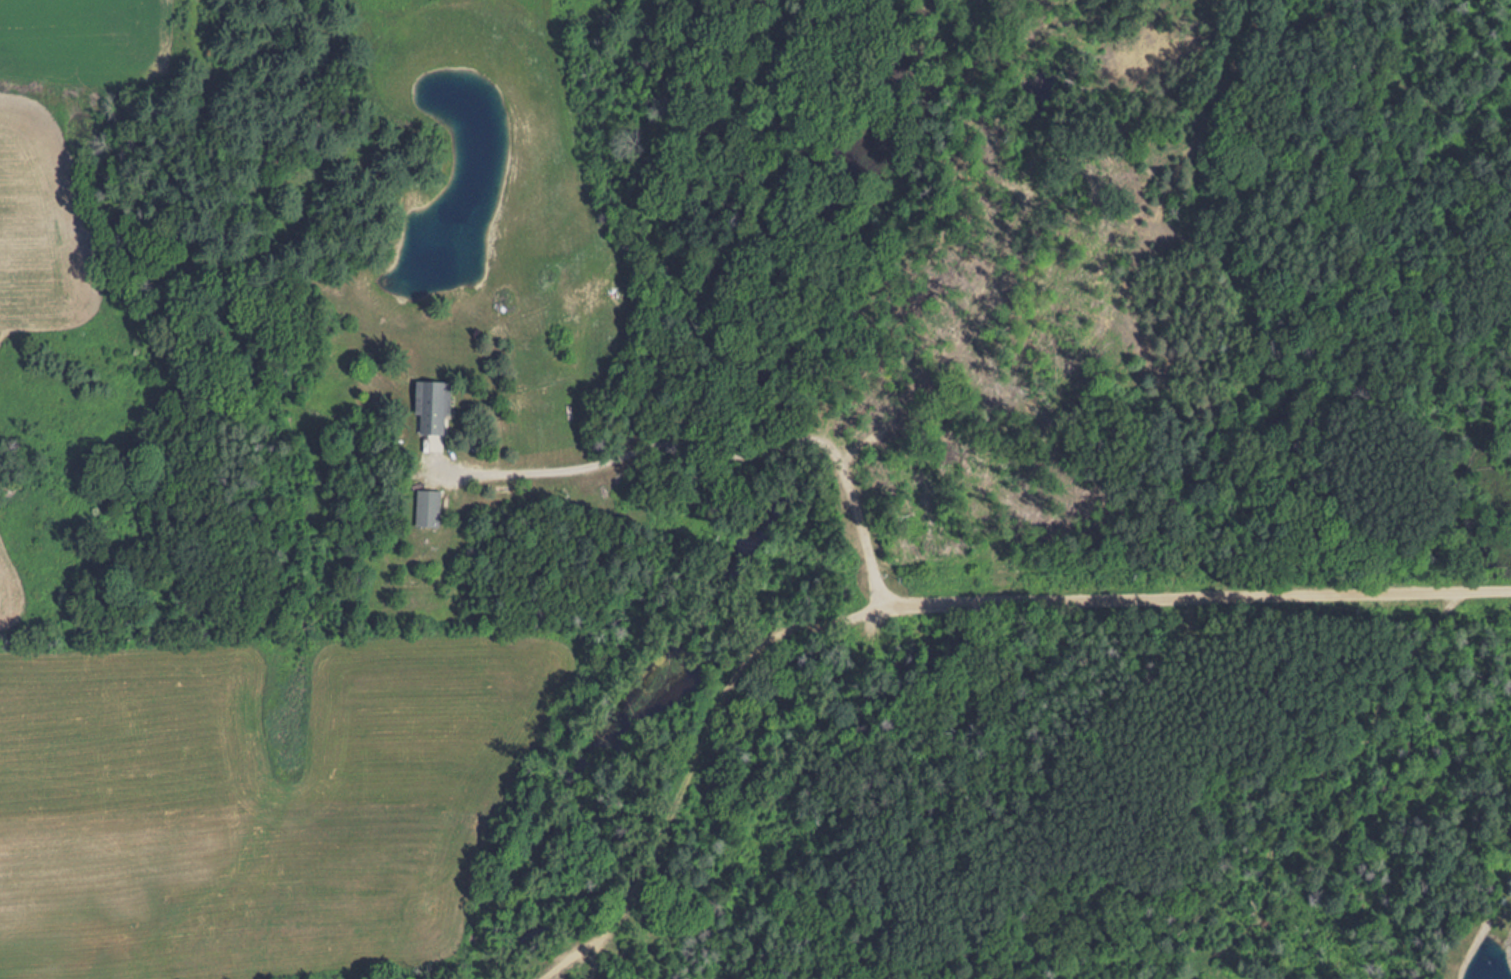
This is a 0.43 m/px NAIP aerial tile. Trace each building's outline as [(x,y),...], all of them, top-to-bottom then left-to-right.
[(457,380),(424,380),(423,432),(457,432),(457,380)] [(449,490),(424,490),(424,525),(449,525),(449,490)]
